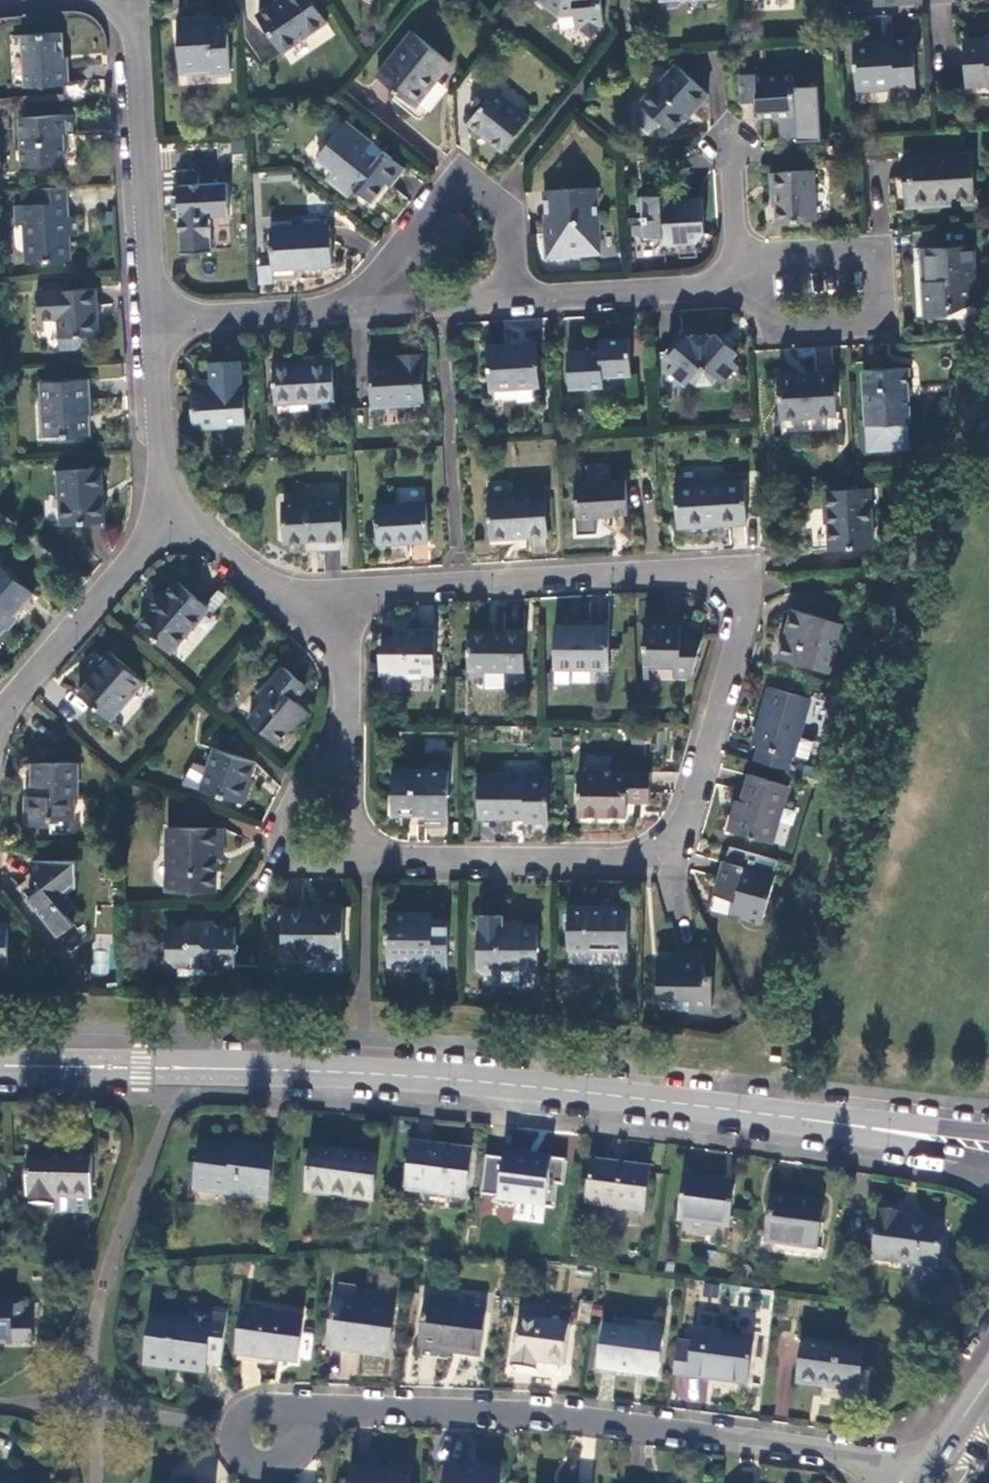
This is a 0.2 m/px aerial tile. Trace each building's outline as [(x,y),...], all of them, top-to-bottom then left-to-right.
[(257,14),(282,50),(325,21),(311,0),(278,0),(257,14)] [(557,14),(573,13),(574,28),(578,28),(591,38),(599,27),(603,26),(601,0),(540,0),(557,14)] [(231,72),(228,21),(211,22),(211,17),(178,20),(181,69),(210,68),(211,73),(231,72)] [(22,34),(25,86),(69,85),(67,65),(64,65),(62,32),(22,34)] [(450,63),(411,32),(377,76),(415,107),(450,63)] [(915,90),(913,41),(890,42),(890,47),(858,49),(859,66),(854,66),(856,89),(892,86),(892,91),(915,90)] [(963,44),(965,78),(986,77),(987,85),(988,85),(988,43),(963,44)] [(707,95),(675,66),(640,104),(641,105),(660,122),(669,131),(692,106),(695,108),(707,95)] [(792,114),(791,74),(756,76),(756,73),(739,74),(740,101),(755,101),(756,116),(792,114)] [(528,119),(494,91),(470,120),(491,138),(489,142),(501,152),(528,119)] [(654,130),(660,122),(641,105),(635,113),(634,119),(646,130),(654,130)] [(73,113),(21,117),(23,167),(65,164),(63,134),(74,134),(73,113)] [(370,142),(346,121),(316,157),(331,171),(326,179),(336,187),(344,177),(353,186),(353,187),(371,202),(384,184),(388,187),(404,168),(383,151),(377,158),(364,149),(370,142)] [(971,154),(902,157),(903,179),(909,179),(911,202),(932,200),(932,198),(950,197),(951,200),(974,198),(971,154)] [(815,219),(812,170),(770,172),(771,193),(774,192),(776,221),(815,219)] [(346,195),(353,187),(353,186),(344,177),(336,187),(346,195)] [(975,204),(974,198),(951,200),(950,197),(932,198),(932,200),(911,202),(909,179),(903,179),(905,207),(975,204)] [(226,183),(176,186),(180,253),(210,252),(209,220),(212,216),(228,216),(226,183)] [(68,217),(67,187),(37,188),(37,204),(15,205),(16,224),(26,224),(28,262),(71,259),(70,236),(77,236),(76,216),(68,217)] [(599,253),(596,189),(544,192),(548,256),(599,253)] [(667,194),(641,195),(643,237),(662,236),(663,244),(694,242),(704,233),(701,198),(667,199),(667,194)] [(330,226),(270,229),(272,270),(332,266),(330,226)] [(972,247),(927,249),(929,281),(925,281),(927,317),(950,315),(950,304),(970,302),(970,284),(974,283),(972,247)] [(95,288),(36,291),(38,319),(58,318),(59,337),(98,336),(95,288)] [(736,353),(715,334),(712,338),(708,334),(695,334),(691,339),(687,336),(668,357),(674,363),(669,370),(685,385),(690,379),(697,385),(712,384),(717,377),(722,382),(737,365),(731,359),(736,353)] [(600,351),(568,353),(570,389),(603,387),(603,378),(631,376),(629,340),(600,340),(600,351)] [(536,344),(487,347),(490,388),(539,386),(536,344)] [(424,400),(422,353),(400,354),(400,364),(370,365),(371,402),(424,400)] [(275,403),(335,400),(333,356),(303,357),(303,361),(273,363),(275,403)] [(241,361),(209,362),(211,391),(191,392),(193,429),(226,427),(229,424),(245,423),(243,387),(242,387),(241,361)] [(906,368),(864,371),(868,424),(910,423),(906,368)] [(834,372),(779,375),(782,418),(836,415),(834,372)] [(85,379),(42,381),(45,435),(61,435),(61,436),(86,435),(85,403),(86,403),(85,379)] [(103,522),(100,469),(58,471),(61,524),(103,522)] [(745,479),(675,483),(678,528),(747,523),(745,479)] [(626,480),(575,483),(577,518),(613,517),(613,515),(627,515),(626,480)] [(873,547),(870,490),(824,492),(825,512),(827,512),(830,549),(873,547)] [(546,493),(488,496),(489,538),(548,535),(546,493)] [(340,499),(283,502),(284,541),(305,541),(306,544),(321,543),(322,549),(342,548),(340,499)] [(425,502),(375,504),(377,544),(427,543),(425,502)] [(33,593),(0,565),(0,632),(33,593)] [(170,652),(208,609),(176,581),(164,595),(160,591),(146,607),(150,611),(139,624),(170,652)] [(828,621),(791,610),(777,658),(830,673),(841,638),(824,633),(828,621)] [(644,617),(643,663),(673,664),(674,674),(691,675),(704,634),(679,633),(680,619),(644,617)] [(844,626),(828,621),(824,633),(841,638),(844,626)] [(610,627),(556,626),(554,667),(608,668),(610,627)] [(379,674),(402,674),(421,674),(434,674),(434,630),(397,630),(387,639),(387,647),(379,647),(379,674)] [(525,631),(469,630),(468,669),(524,670),(525,631)] [(144,683),(108,652),(88,675),(91,678),(79,693),(112,721),(144,683)] [(276,743),(305,710),(294,700),(305,687),(283,668),(260,694),(267,700),(249,720),(276,743)] [(759,747),(755,761),(787,770),(791,756),(793,756),(798,739),(809,700),(769,687),(760,720),(764,721),(757,746),(759,747)] [(813,743),(798,739),(793,756),(808,761),(813,743)] [(201,790),(242,804),(250,781),(247,779),(253,763),(215,751),(201,790)] [(76,763),(33,763),(32,795),(27,795),(26,825),(50,825),(50,819),(70,820),(71,797),(76,797),(76,763)] [(448,771),(393,770),(392,814),(425,816),(425,817),(447,818),(448,771)] [(650,773),(579,771),(578,816),(626,816),(627,798),(649,799),(650,773)] [(548,777),(478,776),(478,818),(524,819),(524,822),(548,823),(548,777)] [(772,844),(777,827),(784,806),(789,788),(750,776),(742,802),(738,813),(734,812),(728,831),(772,844)] [(795,809),(784,806),(777,827),(788,830),(795,809)] [(222,829),(166,829),(166,891),(216,891),(217,847),(222,847),(222,829)] [(74,862),(31,861),(30,871),(41,885),(26,898),(57,936),(73,924),(64,914),(73,907),(65,895),(74,887),(74,862)] [(775,877),(724,861),(715,895),(733,901),(731,909),(743,914),(742,918),(761,924),(775,877)] [(341,957),(342,905),(322,904),(322,910),(283,910),(283,957),(341,957)] [(627,908),(568,907),(567,949),(627,951),(627,908)] [(447,974),(447,921),(432,921),(431,918),(417,917),(417,915),(387,915),(387,960),(429,961),(429,973),(447,974)] [(537,928),(502,926),(502,919),(478,918),(477,971),(482,975),(494,976),(502,968),(521,969),(521,966),(537,966),(537,928)] [(234,968),(234,928),(218,928),(213,922),(189,921),(181,927),(167,927),(166,956),(175,968),(177,968),(201,968),(207,975),(219,974),(225,968),(234,968)] [(702,951),(678,951),(678,960),(658,960),(658,1000),(677,1000),(713,1001),(713,977),(706,977),(702,951)] [(201,968),(177,968),(177,976),(204,977),(207,975),(201,968)] [(713,1001),(677,1000),(677,1011),(712,1012),(713,1001)] [(472,1151),(413,1143),(406,1189),(465,1197),(472,1151)] [(269,1199),(276,1150),(234,1144),(234,1149),(200,1145),(194,1189),(221,1193),(221,1195),(240,1197),(241,1195),(269,1199)] [(562,1154),(505,1146),(498,1185),(555,1193),(562,1154)] [(377,1157),(313,1148),(308,1192),(372,1199),(377,1157)] [(92,1156),(26,1155),(24,1198),(27,1198),(27,1206),(52,1206),(52,1199),(91,1198),(92,1156)] [(650,1169),(594,1160),(588,1205),(644,1212),(650,1169)] [(735,1184),(686,1177),(679,1220),(729,1226),(735,1184)] [(823,1203),(774,1195),(767,1242),(816,1249),(823,1203)] [(901,1212),(881,1209),(874,1260),(938,1268),(945,1226),(899,1219),(901,1212)] [(388,1359),(396,1308),(351,1302),(352,1297),(346,1297),(345,1300),(336,1299),(328,1350),(388,1359)] [(0,1304),(0,1344),(11,1344),(11,1343),(11,1306),(11,1304),(0,1304)] [(486,1312),(427,1304),(420,1349),(479,1356),(486,1312)] [(21,1306),(11,1306),(11,1343),(31,1344),(31,1322),(21,1322),(21,1306)] [(202,1371),(211,1316),(189,1311),(187,1323),(150,1318),(144,1363),(202,1371)] [(303,1320),(243,1311),(236,1355),(296,1363),(303,1320)] [(570,1326),(520,1319),(514,1367),(535,1371),(536,1362),(563,1365),(570,1326)] [(665,1336),(604,1328),(598,1369),(659,1376),(665,1336)] [(693,1345),(678,1343),(673,1375),(746,1384),(752,1343),(694,1334),(693,1345)] [(864,1348),(805,1340),(799,1384),(857,1392),(864,1348)] [(350,1468),(349,1482),(409,1482),(410,1472),(350,1468)]
